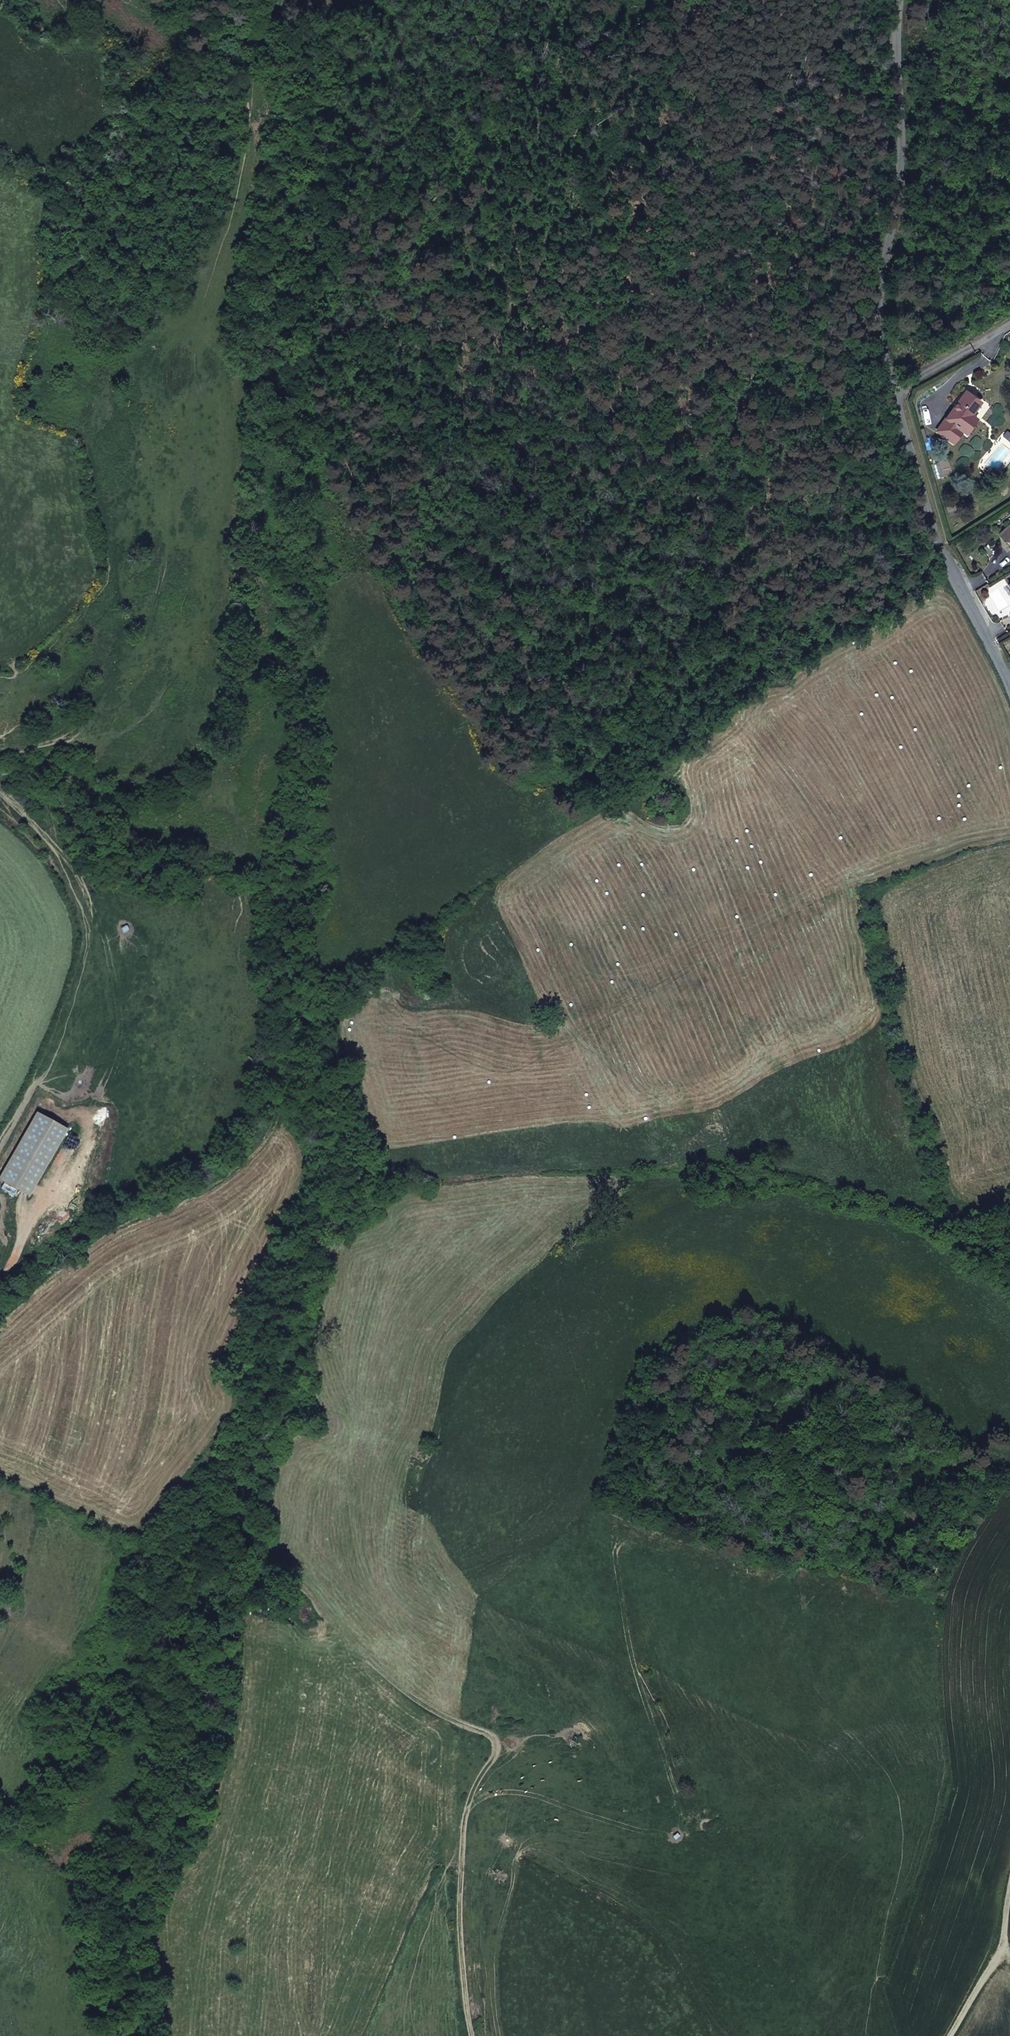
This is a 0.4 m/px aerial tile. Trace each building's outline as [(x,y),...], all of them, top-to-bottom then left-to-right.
[(979,402),(965,391),(945,418),(935,431),(952,443),(961,430),(965,432),(975,419),(969,415),(979,402)] [(999,534),(1009,546),(1009,524),(999,534)] [(987,543),(981,549),(988,557),(994,552),(987,543)] [(42,1115),(6,1182),(36,1198),(72,1132),(42,1115)]
